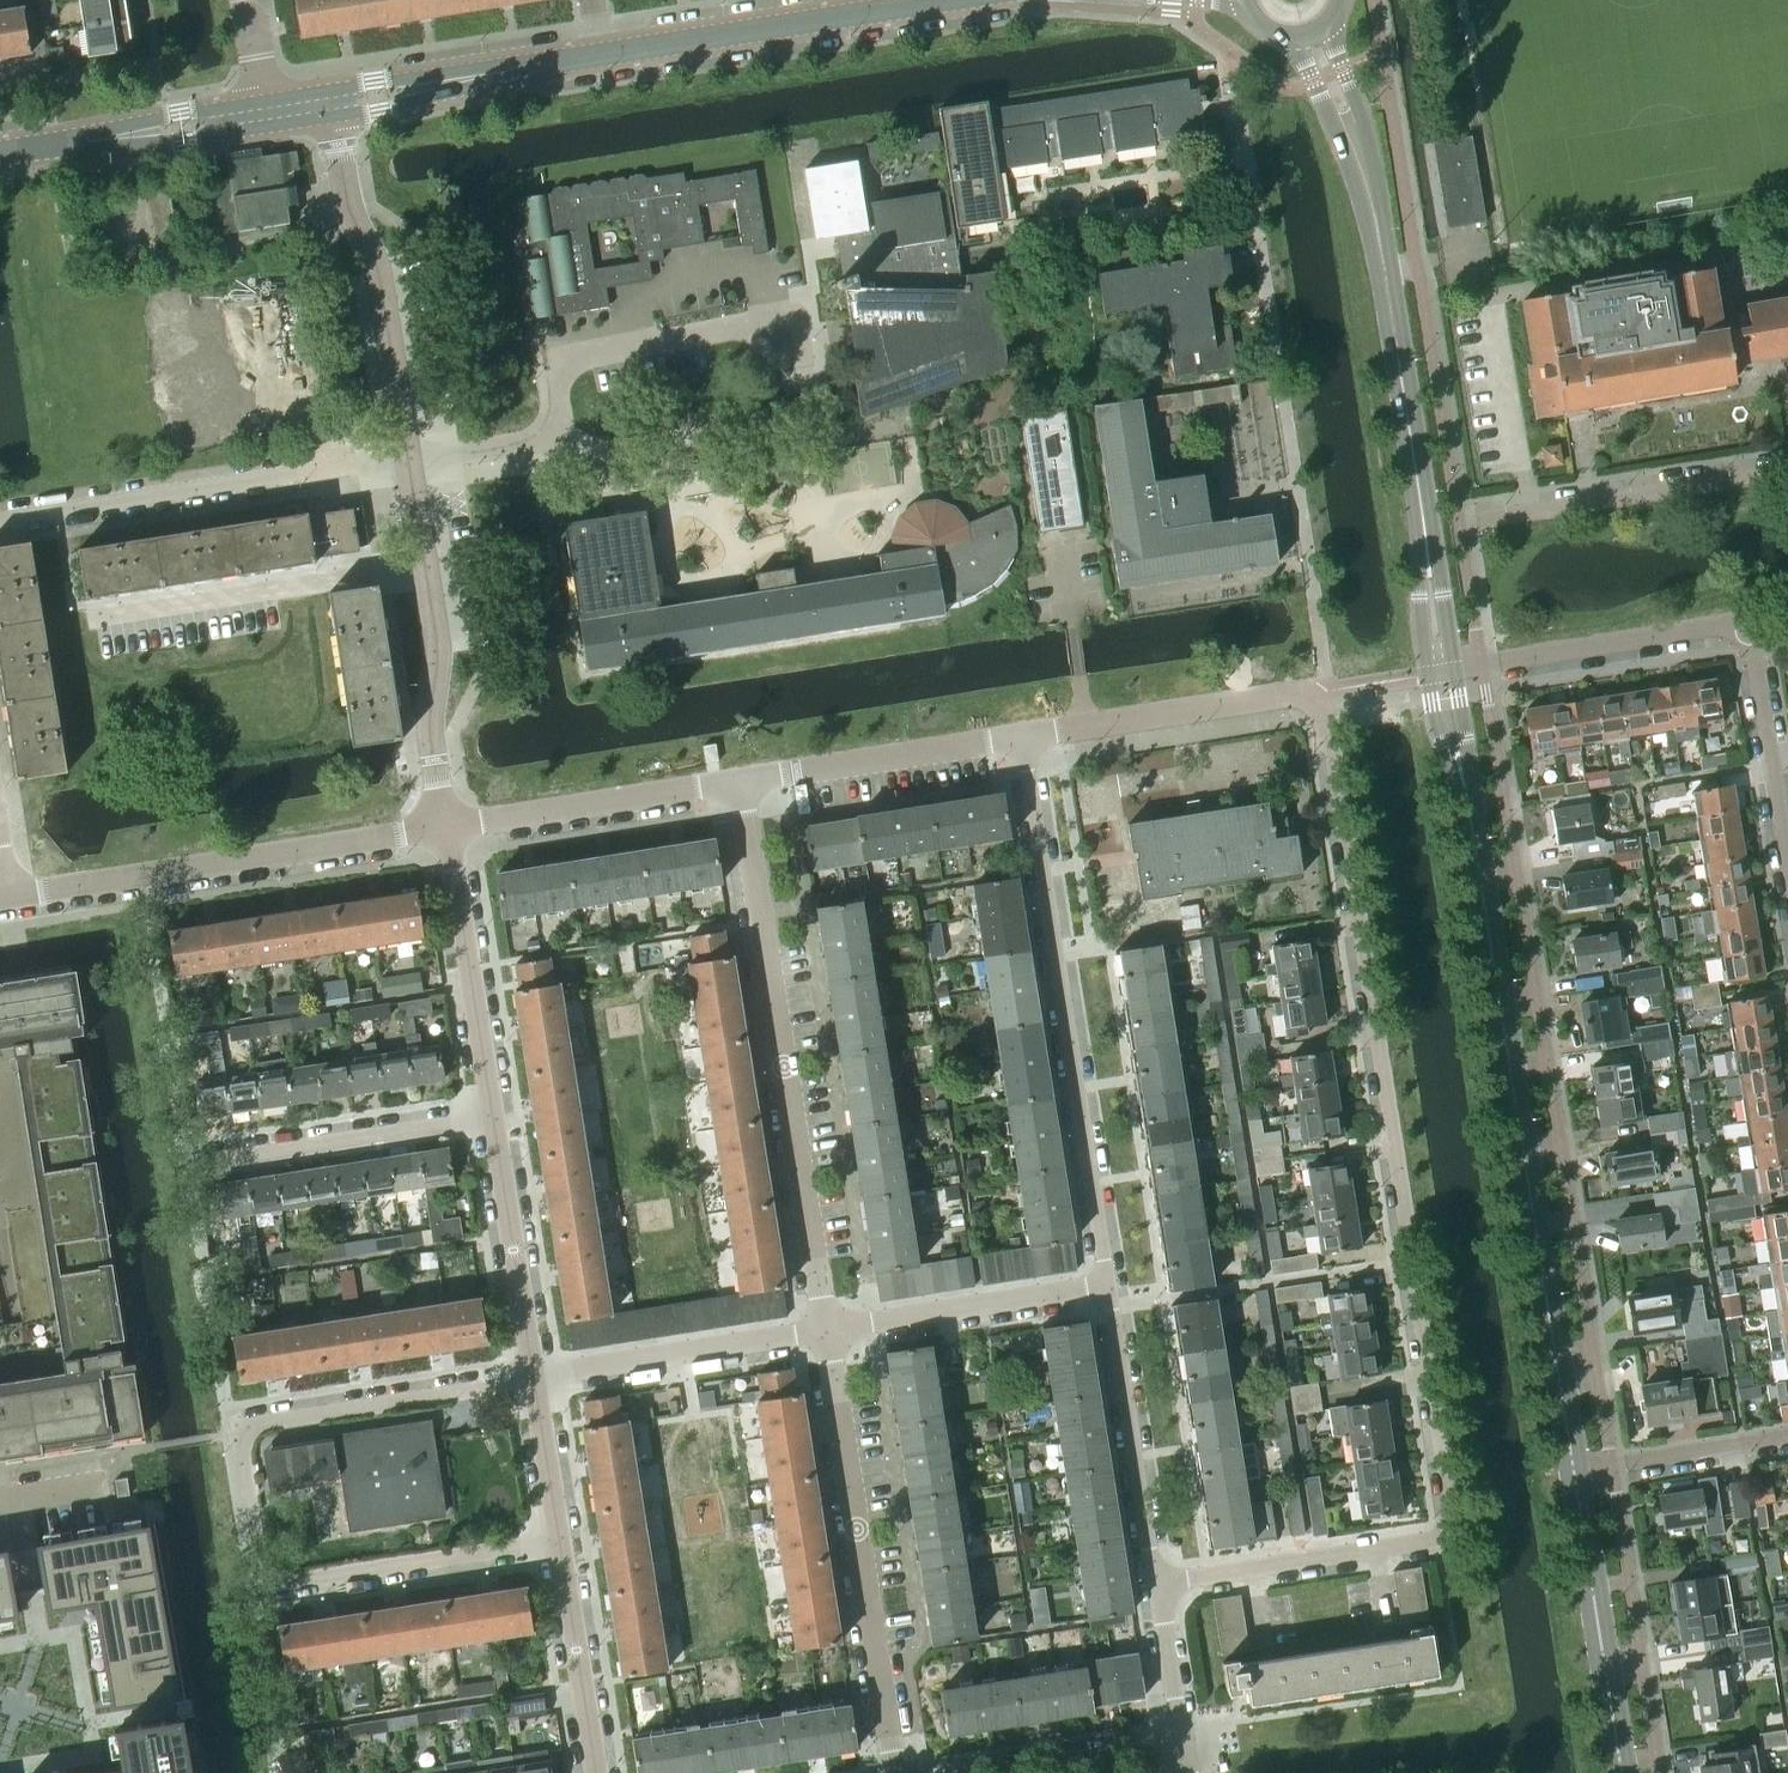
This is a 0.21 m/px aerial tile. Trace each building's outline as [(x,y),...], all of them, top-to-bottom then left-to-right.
[(85,26),(128,20),(125,0),(80,0),(85,26)] [(380,0),(295,0),(301,38),(384,25),(380,0)] [(384,25),(466,12),(464,0),(380,0),(384,25)] [(466,12),(541,0),(464,0),(466,12)] [(55,2),(38,5),(40,18),(57,15),(55,2)] [(0,13),(0,59),(30,54),(23,10),(0,13)] [(128,20),(85,26),(89,56),(132,49),(128,20)] [(45,50),(47,63),(64,60),(62,47),(45,50)] [(997,171),(1007,169),(1007,171),(1205,140),(1197,90),(1189,91),(1188,79),(988,110),(986,102),(938,110),(957,229),(1005,221),(1001,197),(1002,197),(1002,195),(1001,196),(997,171)] [(938,133),(897,139),(900,156),(940,149),(938,133)] [(1485,222),(1471,137),(1433,143),(1447,228),(1485,222)] [(866,144),(869,161),(900,156),(897,139),(866,144)] [(229,238),(246,235),(248,244),(300,236),(296,210),(305,209),(300,175),(308,173),(305,155),(271,160),(270,152),(235,157),(239,183),(221,186),(229,238)] [(815,240),(837,236),(868,231),(864,206),(857,162),(804,170),(815,240)] [(741,173),(694,181),(698,206),(734,200),(742,247),(755,245),(754,239),(764,238),(767,253),(768,253),(755,170),(741,172),(741,173)] [(698,206),(694,181),(685,182),(683,173),(647,178),(642,174),(630,176),(627,180),(623,177),(611,179),(608,183),(604,180),(592,182),(589,186),(585,183),(573,185),(570,189),(566,186),(554,188),(550,194),(517,199),(522,227),(512,229),(518,264),(517,264),(523,300),(527,320),(608,307),(604,278),(575,282),(574,273),(569,246),(579,244),(575,216),(630,207),(639,264),(663,260),(662,250),(704,244),(698,206)] [(148,194),(156,246),(159,265),(180,262),(169,191),(148,194)] [(868,231),(837,236),(844,279),(840,280),(839,281),(838,281),(837,282),(837,283),(837,285),(837,286),(837,287),(838,288),(839,290),(840,290),(842,290),(852,291),(857,321),(849,323),(853,347),(861,346),(866,376),(857,377),(854,381),(859,414),(864,417),(996,371),(998,370),(1000,368),(1001,367),(1003,365),(1004,363),(1004,361),(1004,359),(1004,357),(991,271),(961,276),(947,192),(938,194),(938,192),(870,203),(871,204),(864,206),(868,231)] [(1181,252),(1183,261),(1097,274),(1104,314),(1167,304),(1174,355),(1170,355),(1173,377),(1235,367),(1229,324),(1211,327),(1205,288),(1226,284),(1224,274),(1230,273),(1228,254),(1221,255),(1220,245),(1181,252)] [(1095,256),(1096,267),(1140,260),(1138,249),(1095,256)] [(1741,373),(1740,367),(1787,359),(1787,307),(1758,312),(1762,335),(1736,339),(1736,336),(1729,337),(1719,273),(1677,280),(1678,284),(1673,284),(1671,274),(1659,276),(1659,274),(1591,285),(1591,288),(1579,290),(1581,300),(1576,300),(1575,297),(1534,304),(1544,368),(1539,369),(1548,422),(1575,417),(1575,413),(1583,412),(1598,409),(1736,386),(1743,385),(1741,373)] [(1138,400),(1094,407),(1114,539),(1110,539),(1118,588),(1276,563),(1269,515),(1206,525),(1206,522),(1208,522),(1201,475),(1153,482),(1154,484),(1152,485),(1141,413),(1138,400)] [(1065,411),(1020,418),(1038,534),(1083,527),(1065,411)] [(1542,448),(1545,465),(1560,463),(1558,446),(1542,448)] [(758,593),(757,593),(765,643),(944,615),(942,604),(958,602),(975,595),(991,585),(1006,570),(1016,550),(1016,527),(1009,505),(967,524),(955,507),(935,500),(914,504),(898,517),(891,536),(893,552),(876,555),(879,574),(795,587),(792,568),(755,574),(758,593)] [(332,510),(308,514),(314,559),(359,552),(358,547),(367,546),(361,503),(332,507),(332,510)] [(765,643),(757,593),(657,609),(656,604),(659,604),(644,511),(563,524),(586,671),(765,643)] [(308,514),(230,526),(238,576),(315,563),(314,559),(308,514)] [(230,526),(154,538),(162,587),(238,576),(230,526)] [(162,587),(154,538),(77,550),(85,600),(162,587)] [(42,620),(29,543),(0,548),(0,627),(42,620)] [(328,594),(340,671),(390,663),(378,586),(328,594)] [(4,704),(54,696),(42,620),(0,627),(0,678),(4,704)] [(390,663),(340,671),(352,748),(402,740),(390,663)] [(1689,683),(1689,684),(1696,723),(1710,721),(1710,725),(1720,723),(1713,680),(1704,681),(1701,679),(1693,680),(1691,683),(1689,683)] [(1665,687),(1672,727),(1696,723),(1689,684),(1689,683),(1687,684),(1684,682),(1676,683),(1674,686),(1665,687)] [(1642,691),(1648,731),(1672,727),(1665,687),(1657,688),(1654,686),(1646,688),(1644,690),(1642,691)] [(1627,694),(1619,695),(1625,735),(1648,731),(1642,691),(1640,691),(1637,689),(1629,691),(1627,694)] [(1595,698),(1602,738),(1603,746),(1618,743),(1620,757),(1629,756),(1627,742),(1625,735),(1619,695),(1610,696),(1607,694),(1599,695),(1597,698),(1595,698)] [(54,696),(4,704),(16,781),(66,773),(54,696)] [(1580,701),(1571,702),(1578,742),(1602,738),(1595,698),(1594,699),(1590,697),(1582,698),(1580,701)] [(1550,706),(1548,706),(1554,746),(1578,742),(1571,702),(1563,704),(1560,702),(1552,703),(1550,706)] [(1554,746),(1548,706),(1545,706),(1543,705),(1535,706),(1533,709),(1524,710),(1532,760),(1542,759),(1541,755),(1555,753),(1554,746)] [(1636,740),(1627,742),(1629,756),(1638,754),(1636,740)] [(718,762),(715,744),(702,746),(705,764),(718,762)] [(1699,758),(1701,769),(1727,765),(1725,753),(1699,758)] [(1677,762),(1663,764),(1664,775),(1679,772),(1677,762)] [(1630,768),(1608,772),(1610,785),(1633,781),(1630,768)] [(1607,770),(1583,773),(1585,789),(1609,785),(1607,770)] [(1562,782),(1565,796),(1575,794),(1573,780),(1562,782)] [(1656,786),(1658,798),(1684,793),(1682,781),(1656,786)] [(1536,787),(1538,800),(1565,796),(1562,782),(1536,787)] [(1691,792),(1695,816),(1734,809),(1730,785),(1691,792)] [(1002,794),(929,806),(936,849),(1009,837),(1002,794)] [(1138,860),(1135,861),(1141,900),(1180,894),(1179,888),(1261,875),(1262,881),(1301,875),(1295,836),(1284,837),(1283,829),(1286,828),(1282,798),(1264,801),(1264,803),(1199,813),(1198,800),(1185,802),(1188,815),(1127,825),(1131,853),(1137,852),(1138,860)] [(1550,810),(1556,843),(1592,837),(1587,805),(1550,810)] [(929,806),(856,818),(864,862),(864,860),(936,849),(929,806)] [(1695,816),(1698,839),(1738,832),(1734,809),(1695,816)] [(856,820),(830,824),(837,866),(864,862),(856,818),(856,820)] [(837,866),(830,824),(804,828),(811,870),(837,866)] [(1650,832),(1652,846),(1662,845),(1660,831),(1650,832)] [(1700,847),(1702,863),(1742,856),(1738,832),(1698,839),(1677,842),(1678,851),(1700,847)] [(1604,856),(1609,856),(1639,851),(1637,836),(1602,842),(1604,856)] [(714,840),(641,851),(648,894),(721,882),(714,840)] [(641,851),(569,863),(575,905),(648,894),(641,851)] [(1639,851),(1609,856),(1611,869),(1642,864),(1639,851)] [(1702,863),(1706,886),(1746,879),(1742,856),(1702,863)] [(575,905),(569,863),(496,874),(502,917),(575,905)] [(1615,884),(1608,884),(1606,870),(1561,877),(1566,907),(1610,899),(1610,897),(1617,895),(1615,884)] [(1697,877),(1683,880),(1685,889),(1698,887),(1697,877)] [(973,885),(984,958),(1027,951),(1015,878),(973,885)] [(1706,886),(1710,910),(1750,903),(1746,879),(1706,886)] [(857,889),(846,891),(848,904),(859,902),(857,889)] [(817,895),(820,909),(848,904),(846,891),(817,895)] [(1660,893),(1663,914),(1675,912),(1672,891),(1660,893)] [(416,892),(333,906),(340,950),(423,937),(416,892)] [(817,909),(828,982),(871,976),(859,902),(848,904),(820,909),(817,909)] [(1691,927),(1693,936),(1754,926),(1750,903),(1710,910),(1712,924),(1691,927)] [(333,906),(251,919),(258,963),(340,950),(333,906)] [(1671,916),(1659,918),(1663,941),(1665,941),(1675,939),(1671,916)] [(258,963),(251,919),(168,932),(175,976),(258,963)] [(1715,941),(1718,957),(1758,951),(1754,926),(1693,936),(1694,945),(1715,941)] [(688,964),(732,957),(728,957),(723,931),(689,936),(694,963),(688,964)] [(1218,936),(1220,951),(1232,949),(1247,947),(1245,932),(1218,936)] [(1618,966),(1615,949),(1629,947),(1627,933),(1613,935),(1613,934),(1571,941),(1576,972),(1618,966)] [(1199,939),(1201,956),(1213,954),(1210,938),(1199,939)] [(1266,976),(1276,975),(1316,968),(1311,940),(1271,946),(1274,964),(1264,965),(1266,976)] [(1114,953),(1122,1002),(1165,995),(1157,946),(1114,953)] [(1220,951),(1225,983),(1237,981),(1232,949),(1220,951)] [(984,958),(995,1030),(1038,1023),(1027,951),(984,958)] [(1758,951),(1718,957),(1722,981),(1761,974),(1758,951)] [(686,954),(674,956),(675,966),(688,964),(686,954)] [(1201,956),(1204,972),(1215,970),(1213,954),(1201,956)] [(688,964),(701,1046),(745,1039),(732,957),(688,964)] [(514,991),(558,984),(553,985),(549,958),(515,964),(519,990),(514,991)] [(66,1036),(64,1029),(79,1026),(70,968),(0,979),(0,1046),(66,1036)] [(1276,975),(1280,1002),(1320,996),(1316,968),(1276,975)] [(1629,972),(1631,985),(1660,980),(1658,968),(1629,972)] [(1204,972),(1206,988),(1218,986),(1215,970),(1204,972)] [(420,971),(379,977),(382,996),(423,990),(420,971)] [(570,972),(557,974),(558,984),(572,982),(570,972)] [(828,982),(840,1055),(882,1048),(871,976),(828,982)] [(346,978),(322,981),(326,1005),(349,1002),(346,978)] [(1237,981),(1225,983),(1228,1000),(1240,998),(1237,981)] [(1690,986),(1692,998),(1718,993),(1716,981),(1690,986)] [(514,991),(527,1074),(571,1067),(558,984),(514,991)] [(370,986),(355,989),(357,1000),(372,997),(370,986)] [(1206,988),(1209,1004),(1220,1002),(1218,986),(1206,988)] [(300,993),(271,997),(274,1013),(302,1009),(300,993)] [(1718,993),(1692,998),(1694,1009),(1719,1004),(1718,993)] [(1122,1002),(1130,1050),(1173,1043),(1165,995),(1122,1002)] [(1722,1027),(1730,1026),(1769,1020),(1765,995),(1726,1002),(1727,1011),(1720,1012),(1722,1027)] [(1320,996),(1280,1002),(1273,1003),(1275,1014),(1282,1013),(1286,1038),(1304,1035),(1303,1028),(1324,1024),(1320,996)] [(264,997),(249,1000),(252,1017),(267,1015),(264,997)] [(399,1003),(407,1051),(412,1084),(443,1079),(438,1047),(421,1049),(419,1034),(416,1034),(415,1034),(412,1016),(432,1013),(429,998),(399,1003)] [(1627,1035),(1622,998),(1581,1004),(1586,1041),(1627,1035)] [(1209,1004),(1211,1020),(1223,1019),(1220,1002),(1209,1004)] [(388,1004),(369,1007),(371,1018),(389,1015),(388,1004)] [(371,1018),(369,1007),(350,1010),(352,1021),(371,1018)] [(1229,1010),(1234,1038),(1245,1036),(1241,1008),(1229,1010)] [(327,1014),(309,1017),(310,1027),(329,1024),(327,1014)] [(310,1027),(309,1017),(290,1019),(292,1030),(310,1027)] [(1211,1020),(1214,1036),(1226,1035),(1223,1019),(1211,1020)] [(1730,1026),(1734,1051),(1774,1044),(1769,1020),(1730,1026)] [(267,1023),(248,1026),(250,1036),(268,1034),(267,1023)] [(995,1030),(1000,1061),(1015,1059),(1016,1064),(1044,1059),(1038,1023),(995,1030)] [(250,1036),(248,1026),(229,1029),(231,1039),(250,1036)] [(231,1112),(225,1079),(218,1031),(188,1035),(190,1051),(205,1048),(210,1082),(194,1084),(199,1117),(231,1112)] [(1685,1058),(1697,1056),(1700,1056),(1696,1032),(1682,1034),(1685,1058)] [(11,1382),(133,1363),(81,1033),(66,1036),(0,1046),(0,1173),(9,1229),(0,1230),(0,1314),(11,1382)] [(1234,1038),(1236,1052),(1263,1048),(1261,1034),(1245,1036),(1234,1038)] [(1214,1036),(1217,1053),(1228,1051),(1226,1035),(1214,1036)] [(1590,1068),(1595,1098),(1639,1091),(1636,1071),(1643,1070),(1642,1061),(1673,1056),(1670,1037),(1637,1043),(1640,1060),(1590,1068)] [(701,1046),(714,1129),(758,1122),(745,1039),(701,1046)] [(346,1061),(352,1094),(382,1089),(377,1056),(374,1041),(362,1042),(364,1058),(346,1061)] [(1130,1050),(1137,1098),(1180,1091),(1173,1043),(1130,1050)] [(1734,1051),(1738,1075),(1778,1068),(1774,1044),(1734,1051)] [(840,1055),(851,1127),(894,1121),(882,1048),(840,1055)] [(1263,1048),(1236,1052),(1238,1066),(1265,1062),(1263,1048)] [(377,1056),(382,1089),(412,1084),(407,1051),(377,1056)] [(1228,1051),(1217,1053),(1219,1069),(1231,1067),(1228,1051)] [(1289,1058),(1293,1086),(1333,1080),(1329,1051),(1289,1058)] [(1697,1056),(1685,1058),(1689,1082),(1701,1081),(1697,1056)] [(254,1063),(256,1075),(261,1108),(291,1103),(286,1070),(284,1058),(254,1063)] [(1000,1061),(1007,1103),(1049,1096),(1044,1059),(1016,1064),(1015,1059),(1000,1061)] [(346,1061),(316,1065),(321,1098),(352,1094),(346,1061)] [(316,1065),(286,1070),(291,1103),(321,1098),(316,1065)] [(527,1074),(540,1156),(584,1149),(571,1067),(527,1074)] [(1219,1069),(1222,1085),(1233,1083),(1231,1067),(1219,1069)] [(1738,1075),(1741,1097),(1781,1091),(1778,1068),(1738,1075)] [(1239,1076),(1242,1094),(1254,1092),(1251,1074),(1239,1076)] [(256,1075),(225,1079),(231,1112),(261,1108),(256,1075)] [(1293,1086),(1298,1114),(1338,1107),(1333,1080),(1293,1086)] [(1233,1083),(1222,1085),(1224,1101),(1236,1099),(1233,1083)] [(1137,1098),(1145,1147),(1188,1139),(1180,1091),(1137,1098)] [(1639,1091),(1595,1098),(1599,1125),(1644,1118),(1639,1091)] [(1741,1097),(1745,1121),(1785,1115),(1781,1091),(1741,1097)] [(1007,1103),(1018,1175),(1061,1168),(1049,1096),(1007,1103)] [(1236,1099),(1224,1101),(1227,1117),(1238,1115),(1236,1099)] [(1244,1104),(1247,1121),(1259,1120),(1256,1102),(1244,1104)] [(1693,1105),(1696,1129),(1706,1127),(1702,1104),(1693,1105)] [(1338,1107),(1298,1114),(1302,1142),(1342,1136),(1338,1107)] [(1606,1154),(1606,1153),(1604,1153),(1609,1186),(1610,1186),(1610,1185),(1655,1178),(1656,1178),(1653,1158),(1659,1157),(1657,1147),(1676,1143),(1687,1142),(1685,1128),(1684,1128),(1682,1111),(1646,1116),(1648,1134),(1650,1147),(1606,1154)] [(1227,1117),(1229,1133),(1241,1131),(1238,1115),(1227,1117)] [(1749,1145),(1787,1139),(1787,1134),(1785,1115),(1745,1121),(1749,1145)] [(1259,1120),(1247,1121),(1249,1139),(1261,1137),(1259,1120)] [(851,1127),(862,1200),(905,1193),(894,1121),(851,1127)] [(714,1129),(727,1211),(771,1204),(758,1122),(714,1129)] [(1696,1129),(1700,1153),(1710,1151),(1706,1127),(1696,1129)] [(1229,1133),(1232,1149),(1243,1147),(1241,1131),(1229,1133)] [(1145,1147),(1153,1195),(1196,1188),(1188,1139),(1145,1147)] [(1752,1169),(1787,1163),(1787,1139),(1749,1145),(1752,1169)] [(1251,1149),(1253,1163),(1280,1159),(1278,1145),(1251,1149)] [(1232,1149),(1234,1165),(1246,1163),(1243,1147),(1232,1149)] [(540,1156),(553,1238),(597,1231),(584,1149),(540,1156)] [(430,1232),(432,1242),(461,1238),(458,1218),(441,1221),(439,1210),(438,1210),(436,1196),(454,1193),(447,1150),(418,1154),(423,1186),(430,1232)] [(1700,1153),(1704,1176),(1714,1175),(1710,1151),(1700,1153)] [(418,1154),(389,1159),(394,1191),(423,1186),(418,1154)] [(389,1159),(361,1163),(366,1195),(394,1191),(389,1159)] [(1280,1159),(1253,1163),(1255,1177),(1283,1173),(1280,1159)] [(361,1163),(332,1167),(337,1199),(366,1195),(361,1163)] [(1234,1165),(1237,1181),(1248,1179),(1246,1163),(1234,1165)] [(1346,1163),(1306,1169),(1311,1197),(1351,1191),(1346,1163)] [(1752,1169),(1756,1193),(1787,1188),(1787,1163),(1752,1169)] [(332,1167),(304,1172),(309,1204),(337,1199),(332,1167)] [(1018,1175),(1029,1247),(1030,1248),(1031,1248),(1044,1246),(1057,1243),(1072,1241),(1061,1168),(1018,1175)] [(304,1172),(275,1176),(280,1208),(297,1206),(299,1217),(310,1216),(309,1204),(304,1172)] [(275,1176),(246,1180),(251,1213),(280,1208),(275,1176)] [(1237,1181),(1239,1197),(1251,1195),(1248,1179),(1237,1181)] [(217,1185),(222,1217),(236,1215),(239,1238),(245,1237),(248,1255),(228,1258),(230,1273),(259,1269),(251,1213),(246,1180),(217,1185)] [(1257,1187),(1264,1233),(1276,1231),(1269,1185),(1257,1187)] [(1657,1215),(1615,1221),(1619,1251),(1662,1244),(1659,1225),(1678,1222),(1676,1208),(1697,1205),(1694,1187),(1653,1193),(1657,1215)] [(1153,1195),(1160,1243),(1203,1236),(1196,1188),(1153,1195)] [(1311,1197),(1315,1225),(1355,1219),(1351,1191),(1311,1197)] [(902,1268),(915,1266),(916,1266),(916,1265),(905,1193),(862,1200),(874,1273),(888,1270),(902,1268)] [(1709,1212),(1753,1205),(1751,1194),(1708,1201),(1709,1212)] [(1239,1197),(1242,1213),(1254,1212),(1251,1195),(1239,1197)] [(727,1211),(739,1293),(740,1294),(741,1294),(755,1292),(768,1289),(782,1287),(784,1287),(771,1204),(727,1211)] [(1764,1240),(1787,1236),(1787,1211),(1785,1204),(1763,1207),(1765,1215),(1760,1216),(1764,1240)] [(1711,1224),(1754,1217),(1753,1205),(1709,1212),(1711,1224)] [(1242,1213),(1244,1229),(1256,1228),(1254,1212),(1242,1213)] [(1355,1219),(1315,1225),(1302,1227),(1304,1237),(1317,1235),(1320,1253),(1359,1247),(1355,1219)] [(1244,1229),(1247,1246),(1259,1244),(1256,1228),(1244,1229)] [(595,1317),(609,1314),(611,1314),(610,1313),(597,1231),(553,1238),(566,1321),(568,1321),(582,1319),(595,1317)] [(1264,1233),(1268,1261),(1280,1259),(1276,1231),(1264,1233)] [(403,1247),(432,1242),(430,1232),(401,1236),(403,1247)] [(403,1247),(401,1236),(382,1239),(384,1250),(403,1247)] [(1203,1236),(1160,1243),(1168,1292),(1211,1285),(1203,1236)] [(1768,1263),(1787,1260),(1787,1236),(1764,1240),(1768,1263)] [(1076,1269),(1072,1241),(1057,1243),(1062,1272),(1076,1269)] [(362,1242),(344,1245),(346,1255),(364,1252),(362,1242)] [(1057,1243),(1044,1246),(1049,1274),(1062,1272),(1057,1243)] [(1247,1246),(1249,1262),(1261,1260),(1259,1244),(1247,1246)] [(346,1255),(344,1245),(325,1248),(327,1258),(346,1255)] [(1044,1246),(1031,1248),(1035,1276),(1049,1274),(1044,1246)] [(1715,1247),(1718,1265),(1729,1264),(1726,1246),(1715,1247)] [(1029,1247),(1017,1249),(1022,1278),(1035,1276),(1031,1248),(1030,1248),(1029,1247)] [(1017,1249),(1004,1251),(1009,1280),(1022,1278),(1017,1249)] [(305,1251),(286,1254),(288,1264),(307,1262),(305,1251)] [(1004,1251),(991,1253),(995,1282),(1009,1280),(1004,1251)] [(995,1282),(991,1253),(977,1255),(981,1285),(995,1282)] [(1315,1253),(1280,1259),(1268,1261),(1271,1276),(1317,1268),(1315,1253)] [(288,1264),(286,1254),(268,1257),(269,1267),(288,1264)] [(969,1256),(955,1259),(959,1288),(974,1286),(969,1256)] [(955,1259),(941,1261),(946,1290),(959,1288),(955,1259)] [(1264,1277),(1261,1260),(1249,1262),(1252,1279),(1264,1277)] [(1772,1286),(1787,1284),(1787,1260),(1768,1263),(1747,1267),(1749,1275),(1769,1272),(1772,1286)] [(941,1261),(928,1263),(933,1292),(946,1290),(941,1261)] [(928,1263),(916,1265),(916,1266),(915,1266),(919,1294),(933,1292),(928,1263)] [(915,1266),(902,1268),(906,1297),(919,1294),(915,1266)] [(902,1268),(888,1270),(893,1299),(906,1297),(902,1268)] [(888,1270),(874,1273),(879,1301),(893,1299),(888,1270)] [(1719,1272),(1722,1294),(1735,1292),(1731,1270),(1719,1272)] [(1273,1289),(1275,1303),(1321,1296),(1319,1282),(1273,1289)] [(1775,1310),(1787,1308),(1787,1284),(1772,1286),(1775,1310)] [(787,1316),(782,1287),(768,1289),(772,1318),(787,1316)] [(768,1289),(755,1292),(759,1320),(772,1318),(768,1289)] [(1321,1325),(1331,1323),(1370,1317),(1366,1289),(1326,1295),(1329,1312),(1319,1314),(1321,1325)] [(1254,1292),(1257,1309),(1268,1308),(1266,1290),(1254,1292)] [(1681,1324),(1683,1339),(1718,1334),(1716,1318),(1704,1319),(1700,1299),(1673,1303),(1671,1290),(1627,1297),(1632,1332),(1681,1324)] [(755,1292),(741,1294),(746,1322),(759,1320),(755,1292)] [(739,1293),(728,1295),(733,1324),(746,1322),(741,1294),(740,1294),(739,1293)] [(1726,1318),(1738,1316),(1735,1294),(1723,1296),(1726,1318)] [(728,1295),(715,1297),(719,1326),(733,1324),(728,1295)] [(715,1297),(701,1299),(706,1328),(719,1326),(715,1297)] [(701,1299),(688,1301),(693,1331),(706,1328),(701,1299)] [(1170,1306),(1178,1355),(1221,1348),(1213,1299),(1170,1306)] [(480,1300),(397,1312),(404,1356),(487,1343),(480,1300)] [(688,1301),(675,1303),(680,1333),(693,1331),(688,1301)] [(675,1303),(662,1305),(666,1335),(680,1333),(675,1303)] [(662,1305),(648,1307),(653,1337),(666,1335),(662,1305)] [(648,1307),(635,1309),(640,1339),(653,1337),(648,1307)] [(1257,1309),(1259,1326),(1271,1324),(1268,1308),(1257,1309)] [(1768,1335),(1787,1332),(1787,1308),(1775,1310),(1764,1312),(1768,1335)] [(635,1309),(622,1311),(626,1341),(640,1339),(635,1309)] [(622,1311),(610,1313),(611,1314),(609,1314),(613,1343),(626,1341),(622,1311)] [(397,1312),(315,1325),(322,1368),(404,1356),(397,1312)] [(1277,1313),(1280,1331),(1292,1330),(1289,1312),(1277,1313)] [(609,1314),(595,1317),(600,1345),(613,1343),(609,1314)] [(595,1317),(582,1319),(587,1347),(600,1345),(595,1317)] [(1331,1323),(1335,1351),(1375,1345),(1370,1317),(1331,1323)] [(582,1319),(568,1321),(572,1349),(587,1347),(582,1319)] [(1042,1328),(1054,1401),(1096,1394),(1085,1321),(1042,1328)] [(1259,1326),(1262,1342),(1273,1340),(1271,1324),(1259,1326)] [(322,1368),(315,1325),(232,1337),(239,1381),(322,1368)] [(1783,1357),(1787,1356),(1787,1332),(1768,1335),(1770,1350),(1769,1350),(1770,1359),(1783,1357)] [(1718,1334),(1683,1339),(1687,1361),(1680,1362),(1683,1379),(1641,1386),(1647,1424),(1692,1417),(1692,1416),(1716,1412),(1710,1377),(1725,1374),(1720,1344),(1718,1334)] [(1281,1341),(1284,1359),(1296,1357),(1293,1339),(1281,1341)] [(1262,1342),(1264,1358),(1276,1356),(1273,1340),(1262,1342)] [(1375,1345),(1335,1351),(1339,1380),(1379,1373),(1375,1345)] [(886,1353),(898,1426),(940,1419),(929,1346),(886,1353)] [(1733,1365),(1751,1362),(1748,1347),(1731,1350),(1733,1365)] [(1178,1355),(1185,1403),(1228,1396),(1221,1348),(1178,1355)] [(1264,1358),(1267,1374),(1279,1372),(1276,1356),(1264,1358)] [(1296,1357),(1284,1359),(1287,1377),(1299,1375),(1296,1357)] [(133,1363),(11,1382),(0,1384),(0,1460),(5,1459),(6,1464),(146,1442),(133,1363)] [(743,1403),(756,1401),(801,1394),(801,1393),(796,1394),(791,1368),(757,1373),(761,1400),(756,1400),(755,1391),(741,1393),(743,1403)] [(1737,1389),(1753,1386),(1750,1369),(1734,1372),(1737,1389)] [(1267,1374),(1269,1390),(1281,1388),(1279,1372),(1267,1374)] [(1288,1387),(1290,1401),(1318,1397),(1316,1383),(1288,1387)] [(1753,1386),(1737,1389),(1739,1400),(1761,1396),(1759,1385),(1753,1386)] [(1269,1390),(1272,1406),(1283,1404),(1281,1388),(1269,1390)] [(756,1401),(769,1483),(814,1476),(801,1394),(756,1401)] [(1054,1401),(1065,1474),(1108,1467),(1096,1394),(1054,1401)] [(583,1428),(583,1429),(628,1421),(640,1419),(639,1409),(626,1411),(627,1421),(621,1422),(617,1395),(583,1401),(587,1427),(583,1428)] [(1185,1403),(1193,1451),(1236,1444),(1228,1396),(1185,1403)] [(1318,1397),(1290,1401),(1293,1415),(1320,1410),(1318,1397)] [(1335,1437),(1348,1435),(1388,1428),(1384,1400),(1328,1409),(1331,1426),(1332,1425),(1334,1427),(1335,1437)] [(1272,1406),(1274,1422),(1286,1420),(1283,1404),(1272,1406)] [(898,1426),(909,1499),(952,1492),(940,1419),(898,1426)] [(1274,1422),(1277,1438),(1289,1436),(1286,1420),(1274,1422)] [(583,1429),(596,1511),(641,1504),(628,1421),(583,1429)] [(332,1440),(263,1450),(268,1487),(338,1476),(336,1461),(341,1460),(351,1528),(443,1514),(429,1423),(391,1428),(392,1434),(393,1438),(376,1441),(375,1437),(333,1443),(332,1440)] [(1294,1425),(1297,1443),(1309,1441),(1306,1423),(1294,1425)] [(1348,1435),(1352,1463),(1392,1456),(1388,1428),(1348,1435)] [(1277,1438),(1279,1454),(1291,1453),(1289,1436),(1277,1438)] [(1309,1441),(1297,1443),(1300,1460),(1312,1459),(1309,1441)] [(1193,1451),(1201,1500),(1244,1493),(1236,1444),(1193,1451)] [(1279,1454),(1282,1470),(1293,1468),(1291,1453),(1279,1454)] [(1352,1463),(1357,1490),(1397,1484),(1392,1456),(1352,1463)] [(1065,1474),(1077,1546),(1119,1539),(1108,1467),(1065,1474)] [(1282,1470),(1284,1486),(1296,1484),(1293,1468),(1282,1470)] [(262,1473),(253,1474),(255,1483),(263,1481),(262,1473)] [(769,1483),(782,1566),(827,1559),(814,1476),(769,1483)] [(1303,1478),(1305,1493),(1320,1491),(1317,1476),(1303,1478)] [(1697,1490),(1658,1496),(1662,1527),(1702,1521),(1704,1536),(1722,1533),(1714,1476),(1695,1479),(1697,1490)] [(127,1477),(114,1479),(117,1497),(130,1495),(127,1477)] [(1728,1484),(1733,1517),(1747,1516),(1742,1482),(1728,1484)] [(1284,1486),(1287,1502),(1299,1500),(1296,1484),(1284,1486)] [(1397,1484),(1357,1490),(1361,1518),(1401,1512),(1397,1484)] [(1754,1489),(1757,1504),(1774,1501),(1771,1486),(1754,1489)] [(1320,1491),(1305,1493),(1312,1535),(1326,1533),(1320,1491)] [(909,1499),(921,1571),(963,1564),(952,1492),(909,1499)] [(1244,1493),(1201,1500),(1208,1548),(1275,1538),(1269,1500),(1245,1504),(1244,1493)] [(1301,1516),(1299,1500),(1287,1502),(1289,1518),(1301,1516)] [(596,1511),(609,1593),(653,1586),(641,1504),(596,1511)] [(1289,1518),(1292,1535),(1304,1533),(1301,1516),(1289,1518)] [(147,1527),(39,1546),(39,1547),(49,1608),(50,1609),(54,1609),(54,1608),(95,1601),(113,1701),(112,1701),(113,1705),(176,1695),(147,1527)] [(1077,1546),(1088,1619),(1106,1617),(1124,1614),(1131,1613),(1119,1539),(1077,1546)] [(0,1553),(0,1618),(12,1616),(16,1615),(16,1614),(6,1553),(5,1552),(0,1553)] [(827,1559),(782,1566),(795,1649),(840,1642),(827,1559)] [(1767,1574),(1780,1572),(1778,1563),(1766,1565),(1767,1574)] [(963,1564),(921,1571),(932,1644),(975,1637),(963,1564)] [(1392,1570),(1395,1588),(1423,1584),(1420,1566),(1392,1570)] [(1671,1583),(1675,1613),(1716,1607),(1713,1589),(1726,1587),(1724,1574),(1711,1577),(1711,1576),(1671,1583)] [(1395,1588),(1397,1605),(1425,1601),(1423,1584),(1395,1588)] [(653,1586),(609,1593),(622,1676),(667,1669),(653,1586)] [(525,1587),(442,1600),(450,1645),(532,1632),(525,1587)] [(1211,1599),(1214,1618),(1243,1614),(1239,1594),(1211,1599)] [(442,1600),(360,1612),(367,1659),(450,1645),(442,1600)] [(1397,1605),(1400,1623),(1428,1619),(1425,1601),(1397,1605)] [(1775,1619),(1777,1618),(1787,1617),(1787,1604),(1773,1606),(1775,1619)] [(1716,1607),(1675,1613),(1680,1643),(1708,1639),(1721,1637),(1720,1636),(1734,1634),(1732,1621),(1719,1623),(1716,1607)] [(367,1659),(360,1612),(277,1625),(285,1673),(367,1659)] [(1124,1614),(1106,1617),(1108,1628),(1126,1625),(1124,1614)] [(1243,1614),(1214,1618),(1217,1636),(1245,1631),(1243,1614)] [(1106,1617),(1088,1619),(1090,1631),(1108,1628),(1106,1617)] [(1787,1630),(1787,1623),(1787,1617),(1777,1618),(1775,1619),(1777,1631),(1787,1630)] [(1739,1633),(1741,1648),(1769,1643),(1766,1627),(1738,1631),(1739,1633)] [(1245,1631),(1217,1636),(1220,1655),(1248,1651),(1245,1631)] [(1240,1693),(1241,1686),(1246,1685),(1249,1705),(1436,1675),(1430,1633),(1415,1635),(1416,1642),(1245,1669),(1244,1662),(1237,1663),(1237,1660),(1221,1663),(1225,1688),(1228,1695),(1240,1693)] [(1721,1637),(1708,1639),(1711,1653),(1741,1648),(1739,1633),(1734,1634),(1720,1636),(1721,1637)] [(1769,1643),(1741,1648),(1743,1661),(1771,1656),(1769,1643)] [(1137,1654),(1111,1658),(1118,1700),(1144,1696),(1137,1654)] [(1083,1663),(1084,1668),(1085,1668),(1091,1704),(1118,1700),(1111,1658),(1083,1663)] [(1702,1721),(1704,1730),(1714,1729),(1713,1720),(1730,1717),(1724,1681),(1741,1679),(1738,1662),(1678,1672),(1681,1687),(1694,1685),(1699,1722),(1702,1721)] [(1084,1668),(1054,1673),(1056,1687),(1051,1688),(1055,1716),(1092,1710),(1091,1704),(1085,1668),(1084,1668)] [(1054,1673),(1013,1680),(1019,1722),(1055,1716),(1051,1688),(1056,1687),(1054,1673)] [(1013,1680),(982,1684),(984,1699),(979,1700),(983,1727),(1019,1722),(1013,1680)] [(984,1699),(982,1684),(939,1691),(946,1733),(983,1727),(979,1700),(984,1699)] [(504,1700),(509,1734),(519,1732),(516,1714),(546,1709),(544,1694),(504,1700)] [(469,1706),(471,1716),(490,1713),(488,1703),(469,1706)] [(850,1705),(777,1717),(784,1759),(856,1748),(850,1705)] [(454,1708),(436,1711),(437,1721),(456,1719),(454,1708)] [(436,1711),(401,1716),(403,1727),(437,1721),(436,1711)] [(401,1716),(367,1721),(369,1732),(403,1727),(401,1716)] [(181,1718),(180,1717),(117,1728),(118,1732),(125,1772),(190,1772),(181,1718)] [(777,1717),(704,1728),(711,1771),(784,1759),(777,1717)] [(369,1732),(367,1721),(348,1724),(350,1735),(369,1732)] [(325,1744),(328,1762),(338,1760),(333,1727),(303,1731),(306,1747),(325,1744)] [(704,1728),(632,1739),(637,1772),(696,1772),(711,1771),(704,1728)] [(1758,1734),(1760,1748),(1785,1744),(1783,1730),(1758,1734)] [(1700,1772),(1756,1772),(1752,1747),(1704,1754),(1705,1765),(1699,1766),(1700,1772)] [(514,1767),(515,1772),(550,1772),(549,1761),(547,1749),(512,1755),(514,1767)] [(444,1765),(445,1772),(480,1772),(478,1758),(444,1763),(444,1765)]
